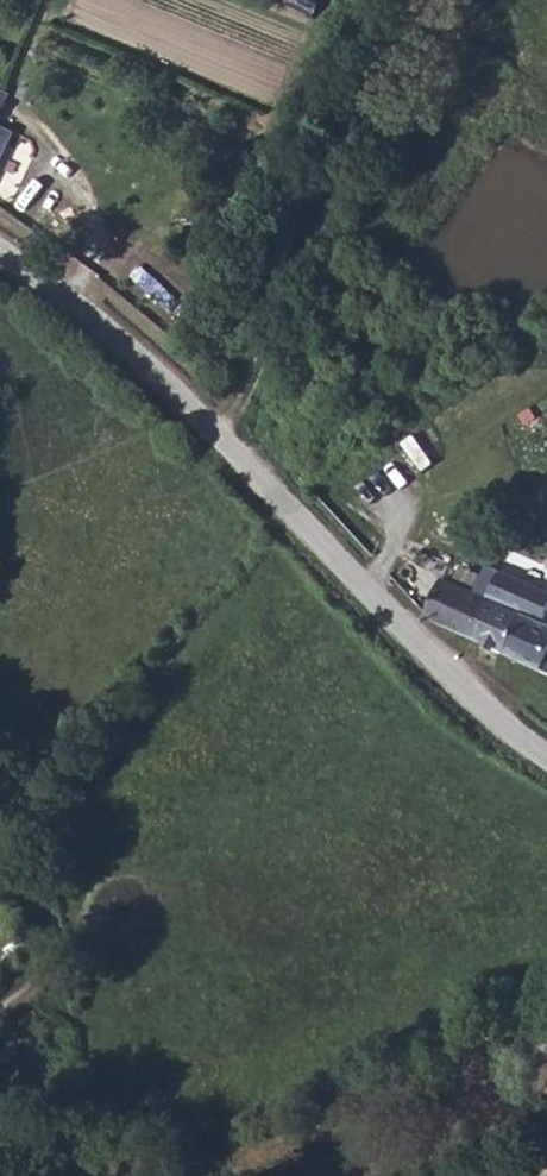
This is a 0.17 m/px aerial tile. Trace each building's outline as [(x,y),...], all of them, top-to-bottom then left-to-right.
[(10,128),(0,124),(0,153),(10,128)] [(476,580),(516,600),(527,577),(487,557),(476,580)] [(431,610),(495,641),(516,600),(476,580),(442,563),(422,601),(431,610)] [(546,614),(546,586),(527,577),(516,600),(546,614)] [(544,665),(546,660),(546,614),(516,600),(495,641),(544,665)]
